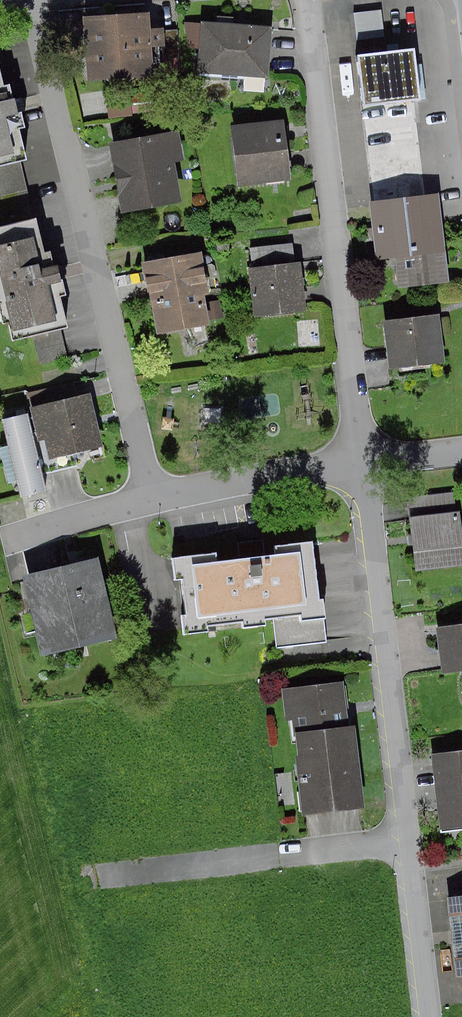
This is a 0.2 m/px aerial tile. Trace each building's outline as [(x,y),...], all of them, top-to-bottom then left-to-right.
[(386,37),(383,9),(355,12),(358,40),(386,37)] [(152,29),(151,13),(85,17),(89,81),(156,77),(154,48),(162,47),(164,73),(180,73),(177,30),(165,31),(164,28),(152,29)] [(219,23),(202,21),(202,24),(185,23),(189,48),(200,49),(198,73),(245,77),(244,90),(265,92),(266,78),(269,78),(273,27),(234,24),(234,18),(219,16),(219,23)] [(423,100),(416,48),(358,55),(365,107),(423,100)] [(11,84),(5,85),(0,64),(0,196),(28,189),(21,161),(28,159),(21,129),(27,127),(19,96),(14,98),(11,84)] [(285,120),(231,126),(238,186),(292,180),(285,120)] [(185,161),(180,130),(110,143),(123,213),(146,208),(183,202),(176,163),(185,161)] [(52,251),(46,253),(38,219),(35,220),(28,189),(0,196),(0,202),(6,227),(0,228),(0,304),(5,323),(10,322),(15,341),(33,336),(40,364),(69,357),(62,329),(69,327),(62,297),(68,295),(60,264),(55,265),(52,251)] [(450,282),(439,193),(370,202),(377,261),(395,259),(399,288),(450,282)] [(216,241),(220,255),(231,252),(227,238),(216,241)] [(252,268),(249,268),(255,317),(308,311),(302,262),(294,263),(292,243),(250,248),(252,268)] [(211,295),(203,252),(143,263),(149,293),(151,293),(158,335),(211,325),(210,320),(224,318),(220,300),(207,303),(206,296),(211,295)] [(440,314),(384,321),(390,369),(446,363),(440,314)] [(317,321),(301,322),(302,347),(319,346),(317,321)] [(30,412),(36,435),(38,434),(40,440),(46,439),(51,459),(104,447),(91,392),(79,395),(76,382),(28,393),(31,406),(29,406),(30,412)] [(30,412),(6,417),(11,441),(0,444),(0,448),(7,479),(17,477),(22,495),(48,489),(36,435),(30,412)] [(410,518),(417,571),(461,566),(461,517),(461,511),(456,512),(454,493),(413,498),(415,517),(410,518)] [(218,553),(175,558),(177,580),(185,580),(189,615),(185,615),(187,635),(210,632),(209,627),(242,623),(243,628),(267,625),(266,620),(274,619),(277,648),(327,642),(324,619),(328,618),(325,599),(322,599),(315,542),(276,546),(277,555),(219,562),(218,553)] [(118,638),(100,558),(23,576),(42,656),(118,638)] [(437,628),(442,673),(461,671),(461,625),(437,628)] [(291,734),(349,726),(344,681),(285,688),(291,734)] [(349,726),(291,734),(292,744),(297,744),(298,756),(296,756),(303,816),(366,809),(355,725),(349,726)] [(432,754),(441,830),(461,828),(461,751),(432,754)] [(448,897),(457,978),(461,978),(461,896),(448,897)]
